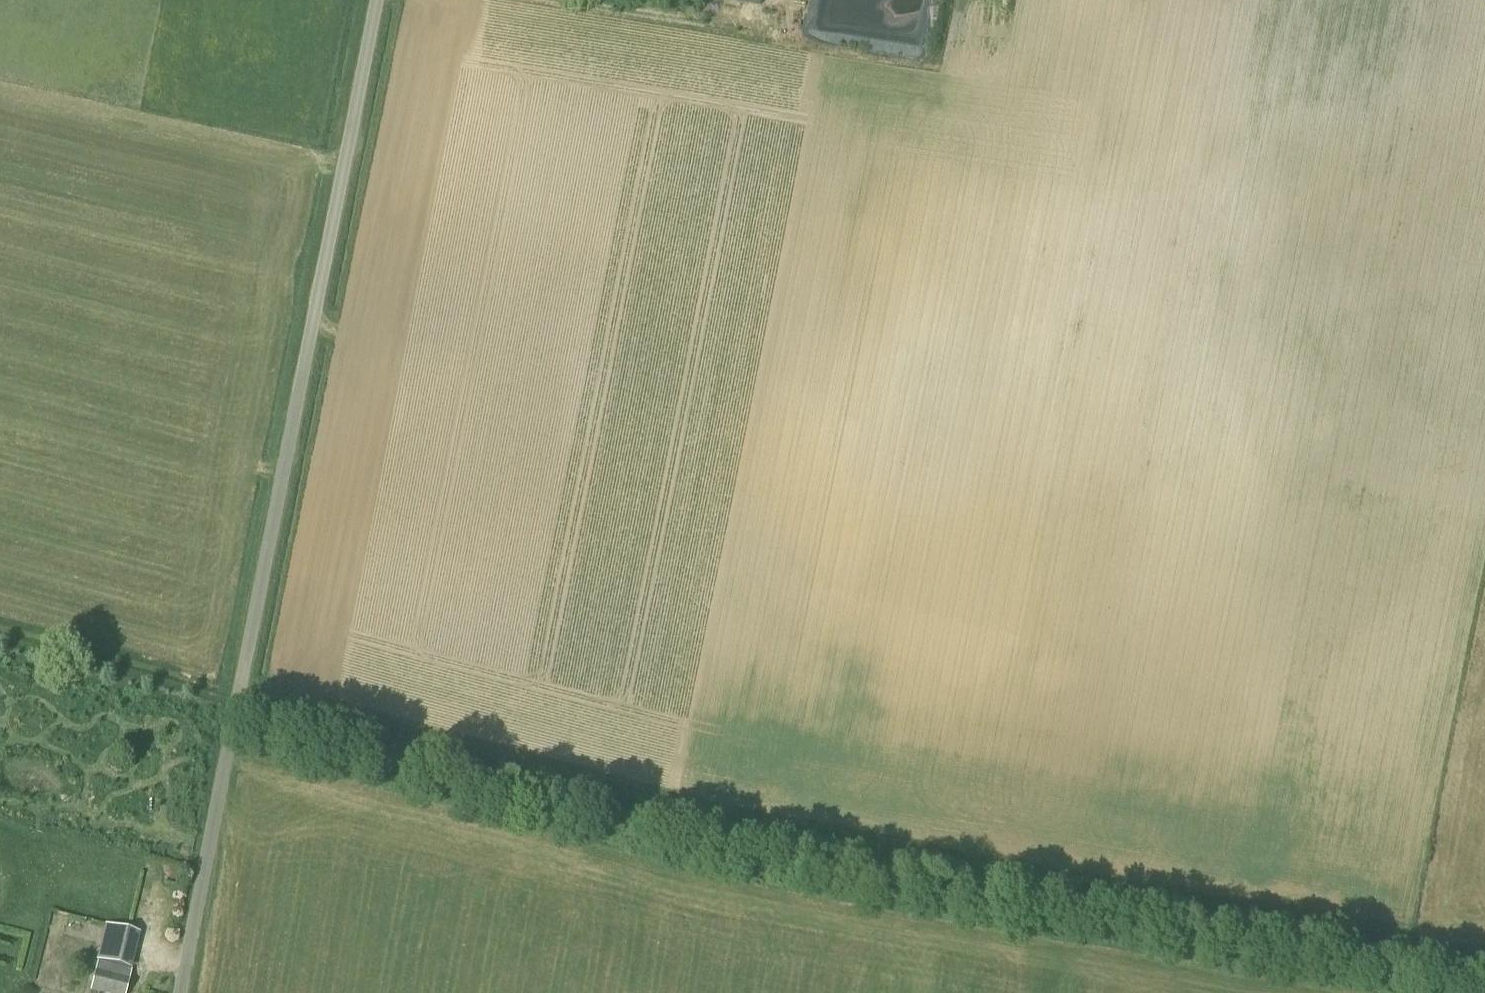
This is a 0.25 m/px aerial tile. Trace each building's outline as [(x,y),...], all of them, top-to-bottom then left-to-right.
[(131,968),(139,933),(104,925),(96,960),(131,968)] [(131,972),(96,963),(89,990),(101,992),(125,992),(131,972)]
